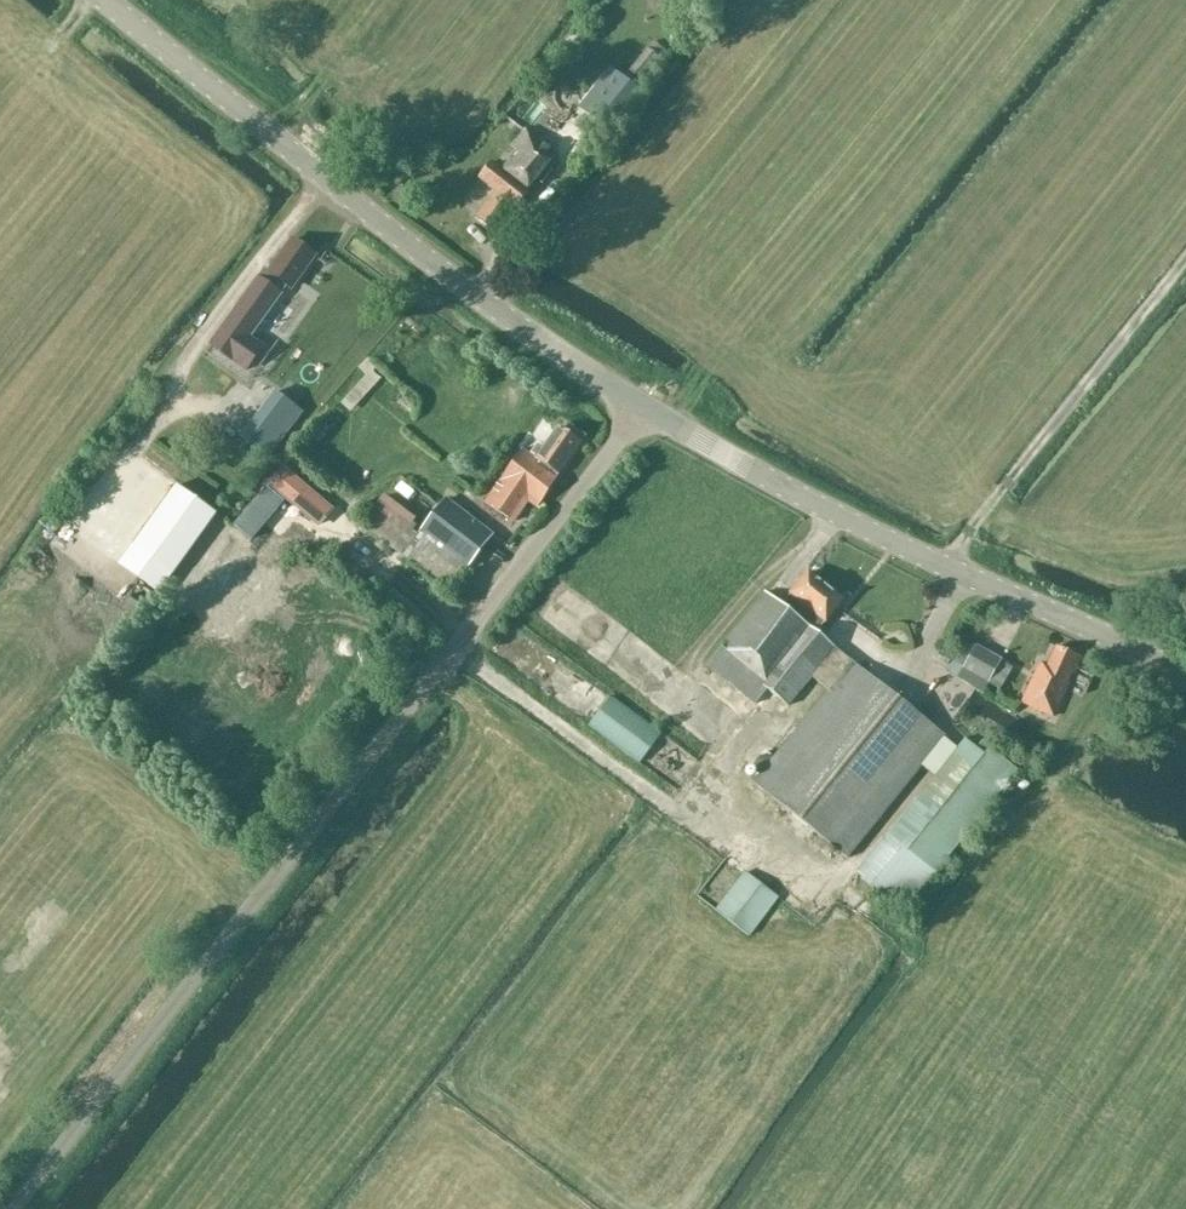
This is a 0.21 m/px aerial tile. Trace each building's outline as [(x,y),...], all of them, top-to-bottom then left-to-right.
[(653,42),(626,76),(638,86),(666,51),(653,42)] [(636,84),(610,64),(589,91),(604,102),(593,116),(604,124),(636,84)] [(514,112),(533,118),(540,98),(520,92),(514,112)] [(496,192),(474,219),(492,234),(514,207),(516,208),(558,156),(525,130),(496,166),(491,161),(477,178),(496,192)] [(312,256),(291,243),(265,279),(259,275),(201,339),(225,354),(244,369),(260,344),(247,337),(286,283),(290,286),(312,256)] [(234,383),(244,369),(225,354),(215,368),(234,383)] [(369,377),(377,367),(368,359),(360,368),(369,377)] [(382,382),(372,373),(357,389),(367,398),(382,382)] [(266,461),(301,414),(272,392),(237,439),(266,461)] [(557,474),(579,443),(557,429),(536,460),(522,450),(483,502),(513,522),(528,500),(537,507),(557,479),(556,477),(558,474),(557,474)] [(283,467),(246,511),(296,553),(333,509),(283,467)] [(216,519),(176,489),(118,568),(158,597),(216,519)] [(444,499),(419,532),(412,527),(417,520),(385,495),(366,521),(398,545),(395,550),(449,591),(492,536),(444,499)] [(847,860),(946,737),(816,633),(825,621),(824,621),(842,600),(809,573),(791,594),(781,606),(764,593),(722,647),(721,646),(707,666),(756,705),(767,691),(805,719),(753,783),(847,860)] [(514,635),(506,649),(544,669),(551,654),(514,635)] [(636,637),(623,639),(634,692),(659,687),(665,719),(699,712),(693,681),(674,685),(669,659),(642,665),(636,637)] [(1058,646),(1048,666),(1041,663),(1022,703),(1055,718),(1084,658),(1058,646)] [(977,647),(962,674),(986,688),(989,682),(1002,690),(1014,669),(977,647)] [(946,665),(951,656),(940,650),(935,660),(946,665)] [(505,665),(523,672),(528,661),(510,654),(505,665)] [(553,696),(562,673),(550,668),(541,691),(553,696)] [(575,703),(587,686),(569,674),(557,691),(575,703)] [(590,728),(641,764),(663,734),(612,697),(590,728)] [(1021,772),(989,747),(984,742),(978,750),(966,740),(858,872),(907,912),(1021,772)] [(1024,791),(1028,785),(1022,781),(1018,786),(1024,791)] [(718,911),(751,936),(780,898),(746,873),(718,911)]
